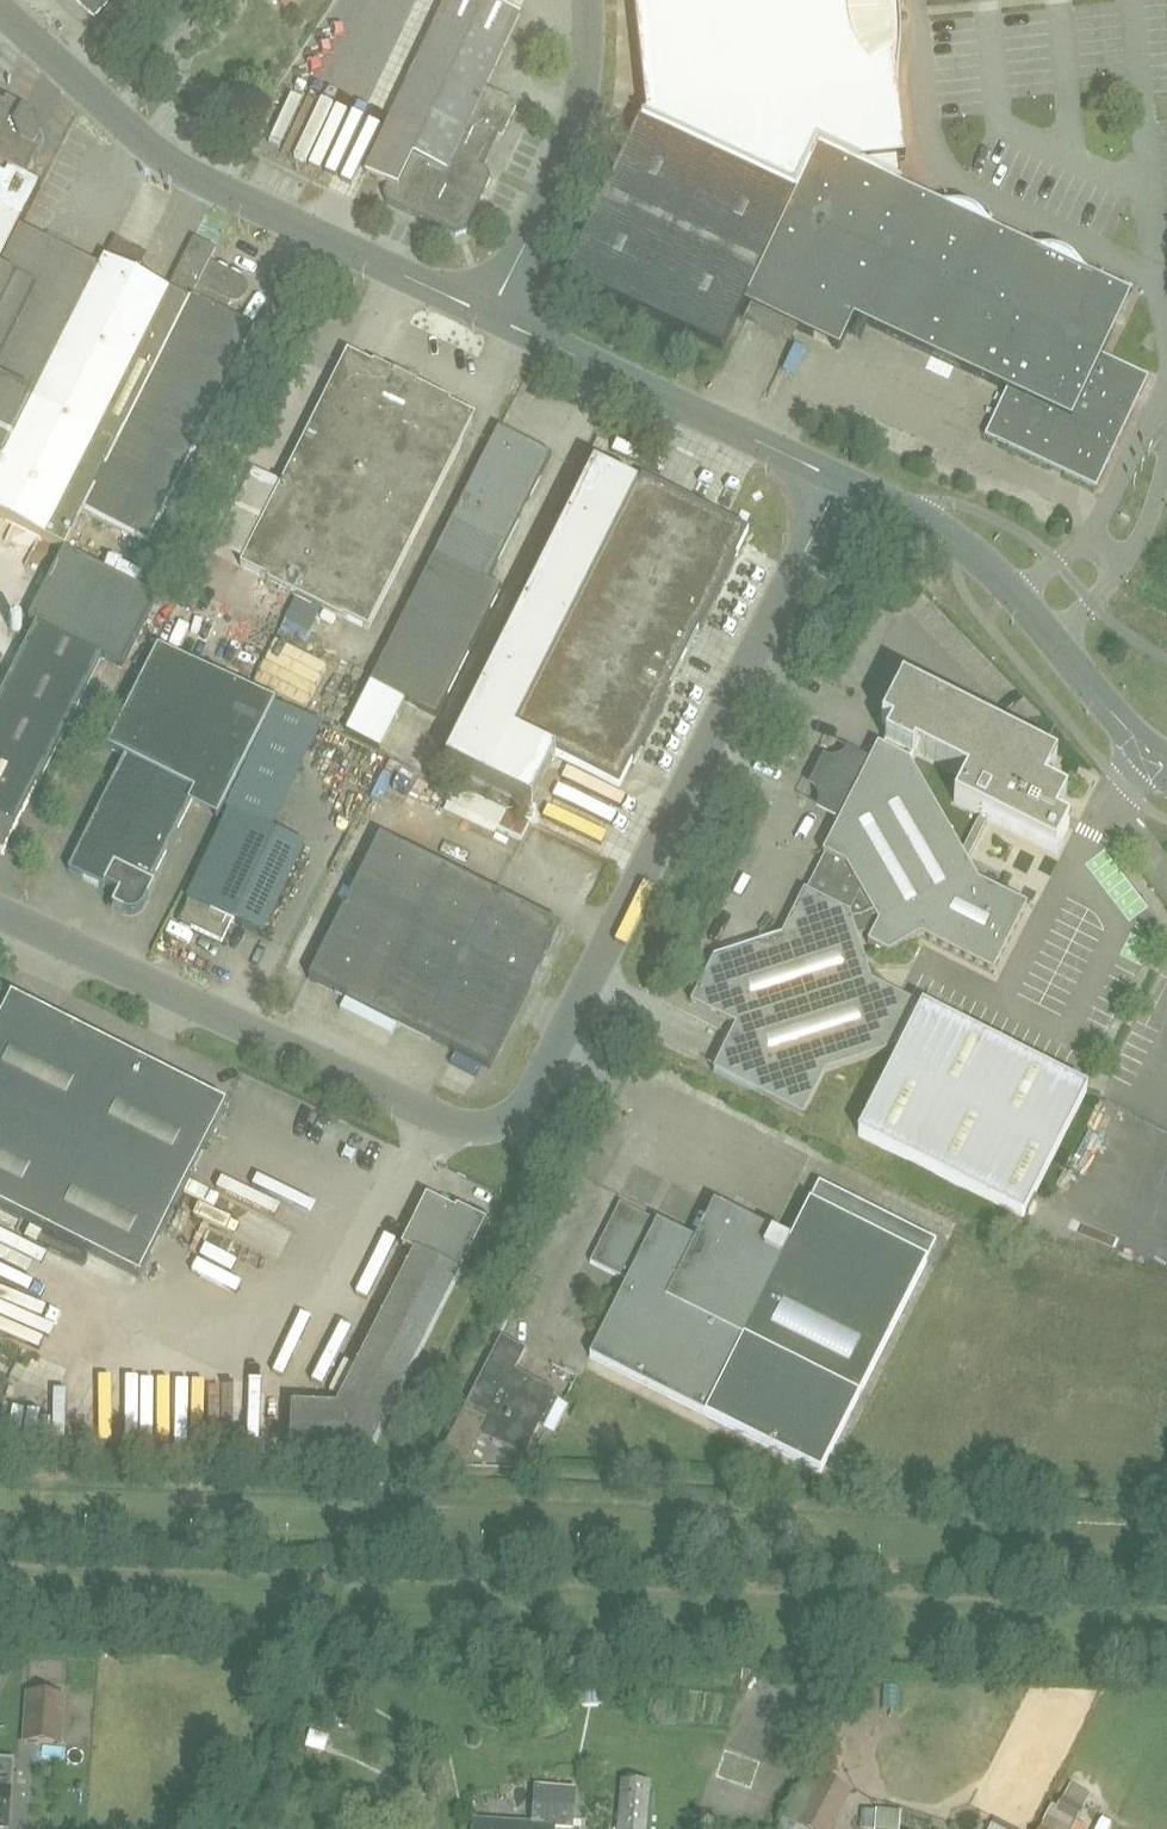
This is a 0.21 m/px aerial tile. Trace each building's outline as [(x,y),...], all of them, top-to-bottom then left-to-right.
[(512,118),(516,108),(515,104),(485,90),(503,51),(519,15),(486,0),(448,0),(367,174),(388,184),(383,193),(388,204),(457,236),(466,233),(490,180),(487,171),(477,167),(493,133),(503,137),(512,118)] [(647,115),(643,122),(796,194),(818,147),(901,186),(902,184),(901,183),(898,161),(905,161),(891,26),(894,25),(896,23),(898,21),(898,19),(898,16),(898,13),(897,12),(895,10),(893,9),(892,8),(889,8),(888,0),(634,0),(647,115)] [(9,172),(28,181),(40,156),(36,154),(41,143),(36,127),(25,122),(27,118),(9,108),(6,113),(0,110),(0,168),(9,172)] [(1131,295),(901,186),(818,147),(796,194),(643,122),(639,120),(624,153),(565,278),(722,351),(744,305),(750,308),(839,350),(854,319),(1007,391),(985,437),(1096,490),(1149,379),(1102,357),(1131,295)] [(17,233),(40,187),(28,181),(9,172),(6,179),(0,176),(0,268),(17,233)] [(65,551),(83,514),(210,262),(209,261),(215,249),(193,238),(167,289),(137,274),(136,265),(142,252),(115,238),(98,273),(17,233),(0,268),(0,518),(65,551)] [(210,262),(83,514),(147,546),(255,330),(222,313),(228,301),(231,303),(235,303),(238,302),(241,301),(244,299),(246,296),(247,292),(247,289),(247,285),(245,282),(243,279),(240,277),(210,262)] [(241,566),(369,631),(475,418),(347,354),(241,566)] [(435,557),(370,685),(405,703),(437,719),(502,589),(489,582),(551,456),(499,430),(435,557)] [(608,446),(598,441),(592,451),(603,457),(608,446)] [(594,469),(444,766),(530,808),(555,757),(619,790),(749,531),(642,477),(636,490),(594,469)] [(6,868),(97,663),(122,674),(154,603),(62,562),(32,630),(34,632),(0,709),(0,865),(6,868)] [(826,584),(816,578),(810,589),(821,594),(826,584)] [(125,760),(69,873),(104,890),(106,886),(119,893),(112,907),(124,913),(128,914),(132,915),(136,914),(141,912),(144,909),(145,907),(149,899),(149,900),(156,886),(151,884),(196,794),(224,808),(274,709),(158,652),(108,752),(125,760)] [(804,891),(781,937),(752,946),(718,957),(713,959),(691,1004),(702,1010),(736,1027),(713,1072),(758,1094),(803,1117),(825,1073),(894,1050),(895,1048),(900,1050),(857,1136),(1024,1220),(1089,1091),(922,1007),(919,1013),(914,1010),(917,1005),(872,982),(857,937),(876,931),(869,946),(889,956),(921,938),(994,975),(1028,907),(980,884),(969,864),(990,821),(1055,854),(1060,844),(1069,826),(1056,820),(1067,798),(1044,786),(1057,761),(902,683),(881,724),(891,729),(882,748),(877,746),(822,855),(824,856),(806,892),(804,891)] [(354,797),(366,804),(381,779),(370,772),(354,797)] [(263,937),(305,849),(230,813),(178,922),(222,943),(232,922),(263,937)] [(505,814),(497,830),(521,842),(529,825),(505,814)] [(491,1070),(562,928),(380,838),(310,980),(373,1012),(491,1070)] [(227,1106),(12,997),(0,1021),(0,1207),(139,1278),(227,1106)] [(652,1059),(642,1054),(636,1065),(647,1070),(652,1059)] [(466,1219),(427,1199),(402,1248),(414,1254),(337,1407),(292,1406),(290,1457),(368,1460),(486,1224),(471,1217),(466,1219)] [(628,1282),(590,1358),(823,1475),(929,1264),(810,1204),(792,1242),(715,1204),(696,1241),(620,1203),(591,1263),(628,1282)] [(501,1338),(444,1451),(466,1463),(480,1436),(524,1459),(538,1433),(558,1393),(516,1372),(526,1350),(501,1338)] [(603,1688),(582,1689),(583,1703),(603,1702),(603,1688)] [(64,1696),(28,1694),(25,1742),(61,1744),(64,1696)] [(848,1694),(848,1709),(863,1710),(864,1695),(848,1694)] [(821,1747),(806,1774),(847,1796),(850,1790),(835,1783),(837,1779),(832,1776),(841,1757),(821,1747)] [(7,1828),(10,1787),(11,1763),(0,1762),(0,1827),(7,1828)] [(806,1774),(784,1816),(809,1828),(830,1828),(847,1796),(806,1774)] [(621,1782),(617,1828),(646,1828),(649,1784),(621,1782)] [(553,1828),(560,1828),(571,1828),(574,1790),(535,1787),(532,1826),(473,1821),(472,1828),(553,1828)] [(1050,1807),(1039,1828),(1073,1828),(1082,1811),(1062,1800),(1056,1810),(1050,1807)] [(901,1816),(877,1815),(876,1828),(900,1828),(901,1816)]
